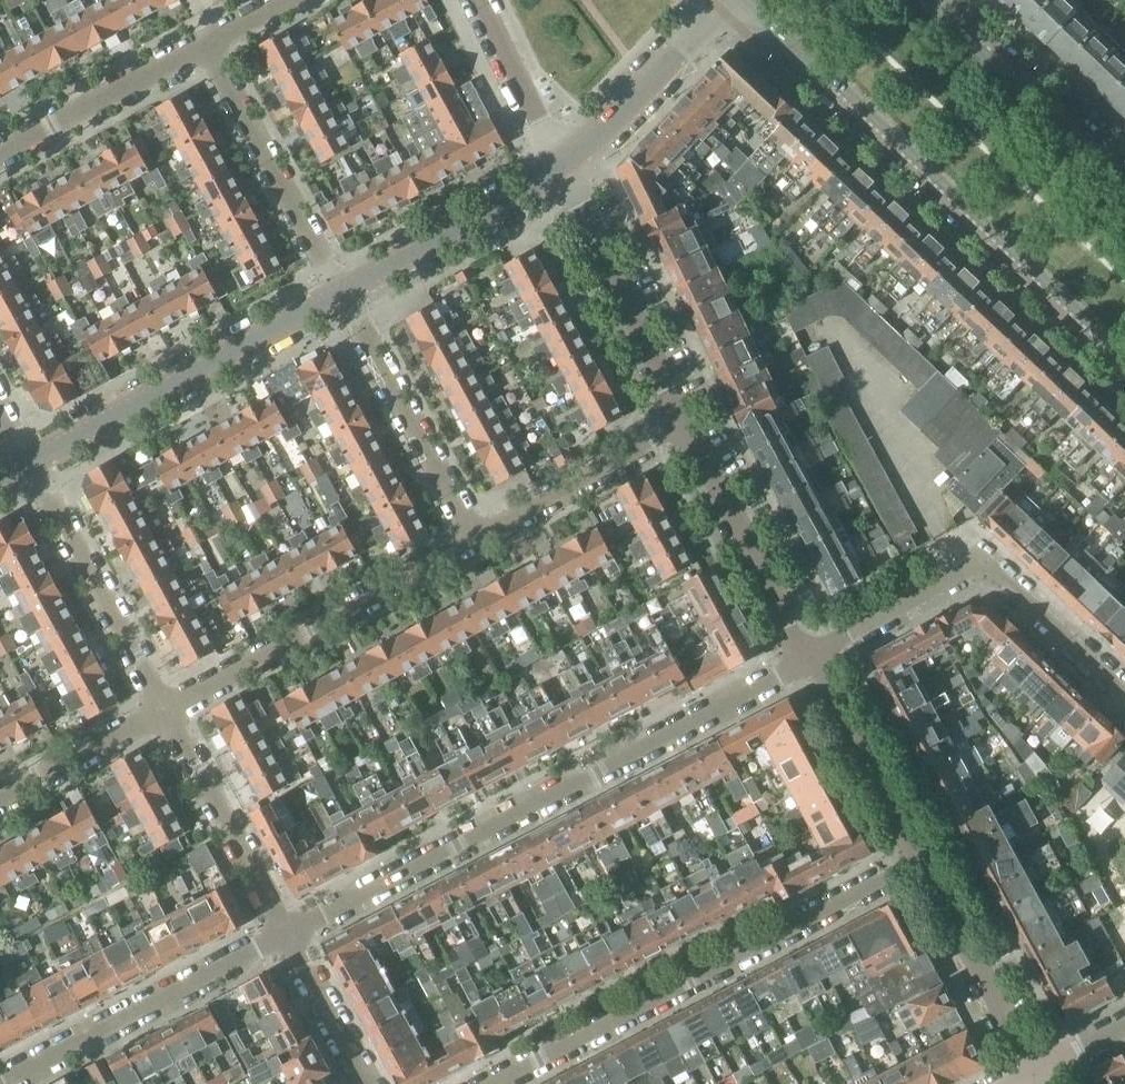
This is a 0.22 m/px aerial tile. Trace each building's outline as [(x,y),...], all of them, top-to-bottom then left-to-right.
[(60,10),(83,53),(104,42),(86,10),(80,0),(77,0),(68,5),(65,0),(54,0),(60,10)] [(86,10),(104,42),(118,34),(117,33),(122,31),(105,0),(95,0),(97,4),(86,10)] [(122,31),(141,20),(130,0),(105,0),(122,31)] [(141,20),(161,10),(155,0),(130,0),(141,20)] [(161,10),(166,7),(166,8),(181,0),(155,0),(161,10)] [(364,3),(380,34),(389,29),(391,33),(392,32),(397,41),(404,37),(383,0),(370,0),(364,3)] [(404,37),(411,33),(406,24),(407,24),(405,20),(413,16),(405,0),(383,0),(404,37)] [(413,16),(423,11),(429,23),(437,19),(427,0),(405,0),(413,16)] [(1007,8),(1015,0),(999,0),(1007,8)] [(1027,27),(1053,0),(1015,0),(1007,8),(1027,27)] [(1048,45),(1077,16),(1060,0),(1053,0),(1027,27),(1047,46),(1048,45)] [(350,5),(345,8),(371,55),(378,51),(377,49),(374,43),(375,42),(372,39),(380,34),(364,3),(353,10),(350,5)] [(371,55),(345,8),(339,11),(343,17),(331,23),(346,52),(355,47),(357,51),(358,51),(363,60),(371,55)] [(63,24),(47,32),(64,64),(83,53),(60,10),(51,14),(56,22),(60,20),(63,24)] [(1048,45),(1067,63),(1096,34),(1077,16),(1048,45)] [(29,26),(20,31),(44,73),(49,71),(49,72),(64,64),(47,32),(32,41),(30,37),(34,34),(29,26)] [(18,47),(8,53),(25,84),(44,73),(20,31),(12,35),(17,43),(18,47)] [(259,62),(262,68),(308,42),(304,34),(296,39),(296,38),(292,41),(287,32),(258,47),(264,59),(259,62)] [(1067,63),(1086,81),(1115,52),(1096,34),(1067,63)] [(393,72),(397,80),(444,54),(441,49),(435,52),(429,40),(400,56),(404,64),(400,66),(401,67),(398,68),(398,69),(393,72)] [(270,70),(276,81),(305,66),(300,57),(305,55),(304,54),(313,50),(308,42),(262,68),(265,73),(270,70)] [(757,135),(765,143),(777,130),(778,132),(796,113),(730,51),(714,68),(756,108),(755,109),(769,123),(757,135)] [(1105,99),(1124,79),(1124,62),(1115,52),(1086,81),(1105,99)] [(5,94),(25,84),(8,53),(0,57),(0,84),(5,94)] [(414,82),(418,90),(449,73),(442,62),(447,60),(444,54),(397,80),(401,88),(410,83),(410,84),(414,82)] [(277,95),(280,101),(326,75),(322,68),(314,72),(309,74),(305,66),(276,81),(282,92),(277,95)] [(747,117),(755,109),(756,108),(714,68),(696,87),(731,119),(740,110),(747,117)] [(411,105),(415,113),(418,111),(455,92),(462,88),(459,82),(455,85),(449,73),(418,90),(422,97),(418,100),(419,101),(412,105),(411,105)] [(287,104),(293,115),(323,99),(318,90),(322,88),(322,87),(330,83),(326,75),(280,101),(283,106),(287,104)] [(1124,117),(1124,79),(1105,99),(1124,117)] [(367,87),(371,93),(378,89),(374,83),(367,87)] [(462,88),(455,92),(465,111),(464,114),(447,124),(472,171),(478,168),(474,163),(505,146),(489,117),(490,117),(472,83),(462,88)] [(735,124),(731,119),(696,87),(679,105),(721,144),(729,136),(726,133),(735,124)] [(373,97),(380,109),(389,103),(382,92),(373,97)] [(455,92),(418,111),(453,175),(464,169),(467,174),(472,171),(447,124),(464,114),(465,111),(455,92)] [(153,127),(157,135),(198,113),(187,93),(156,109),(163,122),(153,127)] [(295,128),(298,134),(344,108),(340,101),(331,106),(331,105),(327,107),(323,99),(293,115),(299,126),(295,128)] [(344,108),(348,115),(360,109),(356,102),(344,108)] [(731,153),(721,144),(679,105),(663,122),(690,148),(702,159),(711,149),(723,161),(731,153)] [(306,136),(312,147),(342,132),(353,125),(348,115),(344,108),(298,134),(301,139),(306,136)] [(402,120),(414,142),(439,189),(445,186),(441,181),(453,175),(418,111),(415,113),(402,120)] [(171,138),(177,149),(209,132),(203,121),(202,121),(198,113),(157,135),(161,143),(171,138)] [(744,202),(787,157),(813,129),(796,113),(778,132),(777,130),(765,143),(757,151),(748,160),(730,183),(743,201),(744,202)] [(681,157),(690,148),(663,122),(645,140),(687,180),(688,179),(694,183),(701,176),(681,157)] [(776,186),(784,194),(831,144),(826,139),(823,139),(813,129),(787,157),(795,165),(776,186)] [(174,166),(178,174),(219,152),(214,144),(215,143),(209,132),(177,149),(184,161),(174,166)] [(342,132),(312,147),(319,159),(313,162),(316,167),(362,142),(358,134),(351,138),(351,137),(346,140),(342,132)] [(757,135),(749,143),(757,151),(765,143),(757,135)] [(696,187),(688,179),(687,180),(645,140),(630,156),(632,161),(680,208),(692,202),(695,200),(685,192),(688,189),(691,192),(696,187)] [(123,145),(112,151),(129,182),(141,176),(147,186),(155,182),(154,180),(147,168),(138,150),(133,141),(124,146),(123,145)] [(412,160),(404,164),(420,194),(431,188),(434,192),(439,189),(414,142),(406,146),(410,155),(409,155),(412,160)] [(813,182),(821,190),(848,162),(837,152),(837,149),(831,144),(784,194),(793,202),(813,182)] [(138,150),(147,168),(154,163),(145,146),(138,150)] [(375,152),(380,161),(405,208),(411,204),(409,200),(420,194),(404,164),(397,151),(388,157),(383,147),(375,152)] [(723,162),(736,173),(749,159),(736,148),(723,162)] [(102,158),(93,163),(115,204),(118,209),(126,205),(117,189),(129,182),(112,151),(101,157),(102,158)] [(192,176),(198,188),(229,171),(219,152),(178,174),(182,182),(192,176)] [(379,178),(371,182),(387,210),(398,204),(401,210),(405,208),(380,161),(372,165),(377,173),(376,173),(379,178)] [(680,208),(632,161),(628,163),(629,164),(617,170),(644,225),(680,208)] [(811,219),(819,227),(867,177),(862,172),(858,173),(848,162),(821,190),(830,198),(811,219)] [(93,163),(73,174),(90,204),(101,198),(107,208),(115,204),(93,163)] [(147,168),(154,180),(161,177),(154,163),(147,168)] [(195,205),(199,213),(240,191),(229,171),(198,188),(205,200),(195,205)] [(355,174),(347,178),(373,225),(379,222),(375,217),(387,210),(371,182),(365,172),(356,176),(355,174)] [(702,184),(709,193),(726,184),(717,172),(702,184)] [(73,174),(54,184),(76,225),(80,233),(88,229),(78,210),(90,204),(73,174)] [(161,177),(154,180),(155,182),(159,190),(167,186),(161,177)] [(848,215),(856,223),(883,195),(872,186),(872,182),(867,177),(819,227),(828,236),(848,215)] [(346,196),(337,201),(353,229),(365,223),(368,228),(373,225),(347,178),(341,182),(341,183),(340,183),(343,189),(344,191),(346,196)] [(722,187),(719,189),(731,207),(743,201),(730,183),(722,187)] [(45,187),(33,194),(50,225),(63,219),(68,229),(76,225),(54,184),(45,189),(45,187)] [(210,233),(220,228),(252,210),(246,199),(245,200),(240,191),(199,213),(210,233)] [(353,229),(337,201),(330,205),(327,200),(326,200),(323,194),(322,194),(321,192),(314,197),(339,244),(345,241),(342,235),(353,229)] [(50,225),(33,194),(23,199),(23,201),(14,205),(18,213),(24,223),(32,238),(36,246),(44,242),(38,232),(50,225)] [(846,252),(854,260),(901,210),(896,206),(893,206),(883,195),(856,223),(866,232),(846,252)] [(692,202),(680,208),(644,225),(654,247),(704,223),(706,223),(699,209),(703,206),(699,198),(695,200),(692,202)] [(168,205),(174,216),(178,225),(186,221),(175,201),(168,205)] [(6,209),(11,217),(18,213),(14,205),(6,209)] [(751,212),(757,220),(765,214),(759,206),(751,212)] [(216,244),(220,252),(261,230),(257,222),(258,221),(252,210),(220,228),(226,239),(216,244)] [(883,249),(891,256),(917,228),(907,219),(907,216),(901,210),(854,260),(863,269),(883,249)] [(18,213),(11,217),(16,227),(24,223),(18,213)] [(193,217),(196,222),(202,219),(199,214),(193,217)] [(765,214),(757,220),(763,228),(771,222),(765,214)] [(165,221),(169,229),(178,225),(174,216),(165,221)] [(178,225),(183,233),(189,244),(196,240),(186,221),(178,225)] [(715,245),(704,223),(654,247),(655,248),(657,246),(667,267),(715,245)] [(178,225),(169,229),(158,236),(164,246),(176,240),(175,238),(183,233),(178,225)] [(749,230),(757,248),(768,243),(760,225),(749,230)] [(153,227),(133,238),(138,247),(146,242),(158,236),(153,227)] [(881,285),(889,293),(936,243),(932,239),(929,239),(917,228),(891,256),(900,265),(881,285)] [(235,255),(242,268),(273,251),(261,230),(220,252),(225,260),(235,255)] [(24,242),(29,250),(36,246),(32,238),(24,242)] [(113,247),(119,257),(138,247),(133,238),(125,242),(125,241),(113,247)] [(138,247),(142,255),(151,250),(146,242),(138,247)] [(918,282),(926,290),(953,262),(942,252),(942,249),(936,243),(889,293),(898,302),(918,282)] [(715,245),(667,267),(672,277),(671,281),(674,288),(678,289),(724,267),(718,254),(712,256),(708,248),(715,245)] [(36,246),(29,250),(33,259),(41,255),(36,246)] [(781,252),(786,260),(794,254),(788,246),(781,252)] [(119,257),(123,265),(142,255),(138,247),(119,257)] [(273,251),(242,268),(232,273),(242,292),(283,270),(273,251)] [(502,283),(505,288),(548,265),(545,260),(539,263),(533,251),(504,267),(511,279),(502,283)] [(17,261),(13,253),(2,259),(0,255),(0,270),(17,261)] [(196,257),(200,265),(208,261),(203,253),(196,257)] [(794,254),(786,260),(792,268),(800,262),(794,254)] [(102,255),(94,259),(99,268),(107,263),(102,255)] [(107,263),(99,268),(104,276),(123,265),(119,257),(107,263)] [(193,272),(181,278),(199,311),(210,305),(209,303),(219,298),(211,284),(200,265),(196,257),(188,262),(193,272)] [(87,263),(92,272),(99,268),(94,259),(87,263)] [(17,286),(11,275),(21,269),(17,261),(0,270),(0,296),(17,286)] [(200,265),(211,284),(218,281),(208,261),(200,265)] [(916,319),(924,327),(971,276),(967,272),(964,272),(953,262),(926,290),(935,298),(916,319)] [(831,271),(839,278),(845,270),(838,264),(831,271)] [(518,292),(523,300),(553,284),(547,273),(551,271),(548,265),(505,288),(501,290),(506,298),(513,294),(514,294),(518,292)] [(777,272),(786,292),(799,286),(789,266),(777,272)] [(725,268),(724,267),(678,289),(689,312),(730,292),(719,270),(725,268)] [(92,272),(79,279),(84,287),(104,276),(99,268),(92,272)] [(470,268),(463,273),(467,281),(475,277),(470,268)] [(75,270),(55,280),(60,289),(79,279),(75,270)] [(845,270),(839,278),(843,282),(846,284),(853,277),(845,270)] [(467,281),(463,273),(455,277),(460,285),(467,281)] [(164,275),(156,279),(178,321),(187,316),(188,317),(199,311),(181,278),(170,284),(164,275)] [(953,315),(961,323),(988,295),(977,285),(977,282),(971,276),(924,327),(933,335),(953,315)] [(79,279),(60,289),(64,297),(84,287),(79,279)] [(142,299),(143,300),(159,331),(178,321),(156,279),(149,283),(154,293),(142,299)] [(47,285),(52,293),(60,289),(55,280),(47,285)] [(218,281),(211,284),(219,298),(224,309),(232,305),(218,281)] [(831,316),(842,318),(861,298),(846,284),(843,282),(819,293),(830,317),(831,316)] [(515,316),(519,323),(566,298),(563,293),(559,295),(553,284),(523,300),(527,308),(523,311),(515,316)] [(38,300),(34,293),(24,298),(17,286),(0,296),(0,321),(38,300)] [(60,289),(52,293),(56,302),(64,297),(60,289)] [(740,315),(730,292),(689,312),(693,322),(692,326),(695,332),(699,333),(700,334),(740,315)] [(818,322),(830,317),(819,293),(807,298),(818,322)] [(951,352),(960,361),(1007,311),(1002,305),(999,305),(988,295),(961,323),(970,332),(951,352)] [(125,296),(117,300),(139,342),(159,331),(143,300),(131,307),(125,297),(125,296)] [(866,304),(870,307),(873,311),(880,304),(873,297),(866,304)] [(536,325),(540,333),(569,317),(563,306),(569,304),(566,298),(519,323),(523,331),(531,327),(536,325)] [(806,328),(818,322),(807,298),(795,304),(806,328)] [(842,318),(851,327),(870,307),(866,304),(861,298),(842,318)] [(7,343),(39,325),(33,315),(42,310),(41,309),(42,308),(38,300),(0,321),(0,327),(2,331),(1,332),(7,343)] [(115,314),(102,321),(120,354),(132,347),(131,346),(139,342),(117,300),(109,304),(115,314)] [(408,334),(410,339),(453,316),(450,311),(449,312),(443,301),(435,305),(435,304),(406,320),(413,331),(408,334)] [(794,334),(806,328),(795,304),(783,310),(794,334)] [(880,304),(873,311),(880,317),(881,318),(888,310),(880,304)] [(851,327),(861,336),(880,317),(873,311),(870,307),(851,327)] [(752,309),(740,315),(700,334),(710,355),(758,332),(762,330),(752,309)] [(978,359),(987,368),(1024,329),(1013,318),(1012,315),(1007,311),(960,361),(968,369),(978,359)] [(417,343),(423,354),(454,338),(449,329),(453,327),(453,326),(461,322),(457,314),(453,316),(410,339),(414,345),(417,343)] [(88,339),(92,347),(101,363),(109,358),(110,359),(120,354),(102,321),(91,327),(86,317),(78,322),(82,329),(88,339)] [(533,349),(537,356),(584,331),(581,326),(575,329),(569,317),(540,333),(545,342),(541,344),(541,345),(533,349)] [(861,336),(871,345),(889,326),(881,318),(880,317),(861,336)] [(70,326),(74,333),(82,329),(78,322),(70,326)] [(14,353),(19,361),(59,339),(55,332),(44,337),(39,325),(7,343),(13,354),(14,353)] [(871,345),(881,355),(899,335),(889,326),(871,345)] [(82,329),(74,333),(79,343),(88,339),(82,329)] [(986,385),(994,394),(1042,343),(1037,338),(1033,338),(1024,329),(987,368),(996,375),(986,385)] [(901,337),(909,344),(915,337),(908,330),(901,337)] [(554,358),(558,366),(587,351),(581,339),(587,336),(584,331),(537,356),(541,364),(549,360),(550,360),(554,358)] [(763,342),(758,332),(710,355),(715,366),(713,370),(716,376),(720,377),(721,378),(761,358),(755,346),(763,342)] [(428,373),(475,347),(483,343),(480,335),(471,340),(463,344),(463,343),(458,346),(454,338),(423,354),(430,365),(426,367),(428,373)] [(881,355),(890,364),(909,344),(901,337),(899,335),(881,355)] [(915,337),(909,344),(916,351),(923,344),(915,337)] [(19,361),(29,381),(60,365),(53,353),(64,347),(59,339),(19,361)] [(1023,381),(1032,390),(1058,362),(1047,351),(1047,348),(1042,343),(994,394),(1003,402),(1011,393),(1012,394),(1014,392),(1013,392),(1023,381)] [(890,364),(900,373),(919,353),(916,351),(909,344),(890,364)] [(92,347),(60,365),(29,381),(25,383),(38,406),(49,400),(55,411),(111,381),(101,363),(92,347)] [(437,375),(443,386),(471,370),(467,362),(471,360),(479,355),(475,347),(428,373),(432,378),(437,375)] [(807,361),(811,369),(833,358),(828,347),(827,347),(827,348),(806,358),(807,361)] [(551,382),(555,390),(602,364),(599,359),(593,362),(587,351),(558,366),(563,375),(551,382)] [(806,358),(802,351),(791,356),(796,367),(807,361),(806,358)] [(288,409),(312,396),(343,380),(343,379),(344,379),(330,353),(329,354),(328,353),(299,369),(295,362),(261,380),(271,398),(280,414),(288,409)] [(900,373),(910,382),(928,362),(919,353),(900,373)] [(769,354),(761,358),(721,378),(731,400),(765,384),(772,380),(766,367),(774,363),(769,354)] [(815,378),(816,379),(838,368),(833,358),(811,369),(815,378)] [(910,382),(919,391),(937,371),(928,362),(910,382)] [(1021,419),(1029,427),(1077,376),(1072,371),(1069,371),(1058,362),(1032,390),(1040,398),(1021,419)] [(572,391),(576,400),(607,383),(601,372),(604,370),(602,364),(555,390),(559,397),(567,393),(568,394),(572,391)] [(816,379),(821,390),(822,391),(836,383),(836,384),(844,380),(838,368),(816,379)] [(944,378),(961,395),(970,386),(952,369),(944,378)] [(443,400),(446,406),(493,380),(489,373),(480,377),(476,379),(471,370),(443,386),(449,397),(443,400)] [(933,457),(957,480),(1002,432),(996,427),(996,428),(991,424),(985,418),(983,415),(978,411),(971,405),(969,402),(961,395),(944,378),(937,371),(919,391),(900,412),(940,450),(933,457)] [(1059,414),(1067,422),(1093,395),(1082,384),(1082,381),(1077,376),(1029,427),(1038,436),(1059,414)] [(808,382),(813,394),(821,390),(816,379),(815,378),(808,382)] [(309,413),(313,421),(353,399),(343,380),(312,396),(318,408),(309,413)] [(455,408),(461,419),(490,404),(485,396),(490,393),(489,393),(497,388),(493,380),(446,406),(449,411),(455,408)] [(573,423),(577,421),(620,397),(616,392),(613,394),(607,383),(576,400),(581,408),(577,410),(577,411),(569,415),(573,423)] [(821,390),(813,394),(819,404),(821,406),(842,395),(836,384),(836,383),(822,391),(821,390)] [(778,411),(765,384),(731,400),(726,402),(730,412),(733,410),(742,429),(778,411)] [(978,411),(987,401),(978,393),(969,402),(971,405),(978,411)] [(813,394),(778,411),(742,429),(755,453),(786,437),(778,422),(782,420),(788,422),(799,416),(798,413),(805,410),(806,411),(819,404),(813,394)] [(842,395),(821,406),(827,418),(848,406),(842,395)] [(1054,452),(1064,461),(1108,414),(1102,408),(1102,403),(1093,395),(1067,422),(1075,429),(1054,452)] [(461,433),(465,439),(511,413),(502,397),(490,404),(461,419),(467,430),(461,433)] [(620,397),(577,421),(579,426),(588,421),(595,433),(624,417),(617,405),(622,403),(620,397)] [(289,430),(280,414),(271,398),(263,403),(262,401),(252,407),(269,438),(281,432),(287,443),(294,439),(289,430)] [(328,423),(334,434),(365,417),(359,406),(358,407),(353,399),(313,421),(317,429),(328,423)] [(992,406),(987,401),(978,411),(983,415),(988,409),(992,406)] [(848,406),(827,418),(833,429),(855,417),(848,406)] [(257,445),(269,438),(252,407),(240,413),(241,415),(233,419),(255,460),(263,456),(257,445)] [(280,414),(289,430),(297,426),(288,409),(280,414)] [(477,453),(508,437),(520,430),(511,413),(465,439),(467,444),(471,442),(477,453)] [(1103,455),(1124,432),(1124,425),(1120,420),(1115,420),(1108,414),(1064,461),(1073,470),(1094,448),(1103,455)] [(329,451),(334,459),(374,437),(370,429),(371,428),(365,417),(334,434),(340,445),(329,451)] [(855,417),(833,429),(839,441),(861,429),(855,417)] [(248,464),(255,460),(233,419),(213,430),(229,460),(242,453),(248,464)] [(996,427),(1002,432),(1013,443),(1020,437),(1013,430),(1014,428),(1004,419),(996,427)] [(297,426),(289,430),(294,439),(302,435),(297,426)] [(861,429),(839,441),(846,452),(867,441),(861,429)] [(218,466),(229,460),(213,430),(194,440),(216,481),(224,477),(218,466)] [(948,490),(978,518),(1001,493),(1025,467),(1026,467),(1023,464),(1028,458),(1020,451),(1021,450),(1013,443),(1002,432),(957,480),(948,490)] [(1099,494),(1124,466),(1124,432),(1103,455),(1110,463),(1089,485),(1099,494)] [(786,437),(755,453),(767,476),(832,441),(828,433),(812,441),(810,438),(797,445),(796,448),(792,449),(786,437)] [(348,461),(355,473),(385,457),(374,437),(334,459),(338,466),(348,461)] [(479,466),(483,472),(525,449),(529,447),(525,439),(517,443),(512,445),(508,437),(477,453),(483,464),(479,466)] [(1020,437),(1013,443),(1021,450),(1027,444),(1020,437)] [(568,448),(563,438),(555,442),(556,443),(560,452),(568,448)] [(208,486),(216,481),(194,440),(185,445),(184,444),(173,450),(190,481),(202,475),(208,486)] [(832,441),(767,476),(780,500),(811,484),(803,470),(807,468),(810,468),(823,461),(822,461),(838,452),(832,441)] [(867,441),(846,452),(852,464),(873,452),(867,441)] [(567,464),(562,455),(560,452),(556,443),(548,448),(560,469),(567,464)] [(155,482),(163,478),(154,462),(155,462),(148,450),(147,449),(146,448),(145,447),(143,446),(141,446),(140,446),(138,447),(124,455),(128,462),(123,465),(129,476),(124,478),(133,493),(155,482)] [(525,449),(483,472),(485,477),(491,474),(497,486),(526,470),(519,458),(528,453),(525,449)] [(178,488),(190,481),(173,450),(162,456),(163,457),(155,462),(154,462),(163,478),(167,486),(171,494),(176,503),(184,498),(178,488)] [(570,451),(562,455),(567,464),(575,460),(570,451)] [(873,452),(852,464),(858,476),(880,464),(873,452)] [(351,491),(355,499),(396,476),(385,457),(355,473),(362,485),(351,491)] [(307,463),(312,471),(319,467),(315,459),(307,463)] [(1032,460),(1025,467),(1026,467),(1025,467),(1038,480),(1045,473),(1032,460)] [(97,514),(101,511),(131,495),(130,495),(133,493),(124,478),(120,471),(118,472),(112,461),(89,474),(95,485),(84,490),(97,514)] [(300,467),(304,476),(312,471),(307,463),(300,467)] [(880,464),(858,476),(864,487),(886,475),(880,464)] [(1099,494),(1091,502),(1084,509),(1095,518),(1109,503),(1124,486),(1124,466),(1099,494)] [(312,471),(316,480),(321,489),(331,485),(326,474),(324,476),(319,467),(312,471)] [(1059,485),(1066,477),(1057,469),(1049,476),(1059,485)] [(308,484),(316,480),(312,471),(304,476),(308,484)] [(1045,490),(1053,481),(1045,473),(1037,483),(1045,490)] [(886,475),(864,487),(870,498),(892,487),(886,475)] [(370,500),(376,512),(408,495),(402,484),(400,485),(396,476),(355,499),(359,506),(370,500)] [(609,510),(613,518),(656,495),(648,480),(646,481),(644,476),(615,491),(624,507),(619,509),(617,505),(609,510)] [(276,480),(268,484),(273,493),(280,488),(276,480)] [(811,484),(780,500),(793,524),(858,489),(854,481),(838,489),(836,486),(823,493),(822,496),(819,497),(811,484)] [(273,493),(268,484),(260,489),(265,497),(273,493)] [(321,489),(335,514),(343,510),(339,502),(340,502),(331,485),(321,489)] [(171,494),(167,486),(159,490),(164,498),(171,494)] [(1067,493),(1060,486),(1060,487),(1055,492),(1068,504),(1073,499),(1067,493)] [(892,487),(870,498),(877,510),(899,498),(892,487)] [(280,488),(273,493),(278,501),(285,497),(280,488)] [(978,518),(991,530),(1025,494),(1019,488),(1009,500),(1001,493),(978,518)] [(858,489),(793,524),(806,548),(837,532),(829,518),(833,516),(835,517),(850,509),(847,505),(862,497),(858,489)] [(278,501),(273,493),(265,497),(253,503),(258,512),(260,516),(271,510),(269,506),(278,501)] [(171,494),(164,498),(169,507),(176,503),(171,494)] [(991,530),(1005,544),(1029,519),(1022,512),(1032,500),(1025,494),(991,530)] [(131,495),(101,511),(111,531),(152,509),(147,500),(137,506),(131,495)] [(372,530),(376,538),(417,516),(412,507),(414,506),(408,495),(376,512),(383,524),(372,530)] [(628,516),(637,531),(665,516),(663,511),(664,511),(656,495),(613,518),(618,526),(626,522),(624,518),(628,516)] [(899,498),(877,510),(883,521),(905,509),(899,498)] [(237,501),(229,505),(234,514),(242,509),(237,501)] [(260,516),(258,512),(253,503),(242,509),(234,514),(239,523),(246,518),(249,524),(261,517),(260,516)] [(221,510),(226,518),(234,514),(229,505),(221,510)] [(1029,519),(1005,544),(1018,556),(1059,513),(1053,507),(1047,514),(1040,507),(1029,519)] [(114,540),(120,550),(152,533),(145,521),(156,516),(152,509),(111,531),(116,539),(114,540)] [(905,509),(883,521),(889,532),(911,520),(905,509)] [(343,510),(335,514),(341,523),(348,519),(343,510)] [(1018,556),(1031,568),(1056,544),(1066,533),(1060,527),(1066,520),(1059,513),(1018,556)] [(234,514),(226,518),(213,525),(214,526),(218,534),(239,523),(234,514)] [(334,529),(322,535),(339,567),(350,562),(349,560),(359,555),(358,555),(353,545),(349,537),(341,523),(335,514),(328,518),(334,529)] [(417,516),(376,538),(380,546),(391,540),(398,553),(428,536),(417,516)] [(629,547),(633,555),(680,530),(676,524),(671,527),(665,516),(637,531),(641,539),(637,541),(638,542),(629,547)] [(34,548),(38,545),(25,522),(14,528),(9,517),(0,522),(0,566),(34,548)] [(1121,543),(1124,539),(1124,519),(1121,523),(1114,517),(1104,528),(1113,536),(1121,543)] [(197,523),(189,527),(194,535),(201,531),(202,532),(214,526),(213,525),(210,518),(198,524),(197,523)] [(911,520),(889,532),(895,544),(911,535),(917,532),(911,520)] [(1113,536),(1104,528),(1099,524),(1093,530),(1106,543),(1113,536)] [(182,531),(186,540),(194,535),(189,527),(182,531)] [(837,532),(806,548),(819,571),(883,536),(879,528),(863,536),(862,534),(849,541),(848,543),(844,545),(837,532)] [(592,531),(577,539),(594,571),(610,563),(612,566),(607,569),(611,576),(620,571),(598,530),(593,533),(592,531)] [(650,556),(655,564),(683,549),(677,537),(682,534),(680,530),(633,555),(637,562),(646,557),(646,558),(650,556)] [(201,531),(194,535),(199,544),(206,540),(202,532),(201,531)] [(304,532),(296,535),(319,577),(327,572),(328,574),(339,567),(322,535),(310,542),(304,532)] [(128,561),(132,569),(173,547),(169,539),(158,545),(152,533),(120,550),(126,562),(128,561)] [(1045,582),(1083,542),(1086,539),(1080,533),(1063,551),(1056,544),(1031,568),(1045,582)] [(349,537),(353,545),(360,542),(356,534),(349,537)] [(194,535),(186,540),(191,548),(199,544),(194,535)] [(294,550),(282,557),(299,588),(319,577),(296,535),(288,540),(294,550)] [(911,535),(895,544),(903,558),(918,549),(911,535)] [(883,536),(819,571),(832,596),(863,579),(856,566),(859,564),(861,564),(874,557),(874,556),(890,548),(883,536)] [(563,549),(558,551),(581,593),(589,588),(585,581),(580,583),(579,579),(594,571),(577,539),(562,547),(563,549)] [(360,542),(353,545),(358,555),(365,551),(360,542)] [(1045,582),(1058,594),(1092,558),(1086,552),(1090,548),(1083,542),(1045,582)] [(132,569),(143,589),(173,572),(167,560),(177,554),(173,547),(132,569)] [(1110,555),(1117,561),(1124,553),(1124,552),(1119,547),(1110,555)] [(3,589),(44,567),(34,548),(0,566),(4,574),(6,577),(0,580),(0,583),(3,589)] [(683,549),(655,564),(659,573),(655,575),(655,576),(647,580),(651,588),(698,563),(695,558),(690,561),(683,549)] [(558,551),(538,562),(555,592),(570,584),(572,588),(568,590),(572,598),(581,593),(558,551)] [(265,553),(257,557),(280,598),(299,588),(282,557),(271,563),(265,553)] [(1072,608),(1112,566),(1117,561),(1110,555),(1100,565),(1092,558),(1058,594),(1072,608)] [(256,572),(244,579),(261,610),(272,604),(271,603),(280,598),(257,557),(250,561),(256,572)] [(538,562),(519,573),(542,614),(550,610),(546,602),(541,604),(539,601),(555,592),(538,562)] [(1072,608),(1085,620),(1118,585),(1120,583),(1115,578),(1119,573),(1112,566),(1072,608)] [(15,594),(21,605),(57,585),(50,574),(49,575),(44,567),(3,589),(8,597),(15,594)] [(668,606),(675,617),(727,588),(716,567),(682,584),(688,595),(668,606)] [(206,575),(212,585),(219,581),(218,579),(213,571),(206,575)] [(143,589),(153,609),(194,586),(190,579),(180,584),(173,572),(143,589)] [(513,573),(498,581),(516,614),(531,605),(533,609),(529,611),(533,619),(542,614),(519,573),(514,575),(513,573)] [(261,610),(244,579),(234,584),(231,586),(225,575),(218,579),(219,581),(223,588),(226,595),(235,610),(241,619),(241,620),(249,615),(250,616),(261,610)] [(219,581),(212,585),(215,592),(223,588),(219,581)] [(484,591),(480,594),(503,636),(511,632),(506,623),(502,626),(500,622),(516,614),(498,581),(483,590),(484,591)] [(20,620),(25,628),(66,606),(61,597),(63,596),(57,585),(21,605),(27,616),(20,620)] [(1085,620),(1099,633),(1124,605),(1124,591),(1118,585),(1085,620)] [(157,618),(163,629),(195,612),(188,600),(198,594),(194,586),(153,609),(158,617),(157,618)] [(701,618),(705,627),(739,609),(727,588),(675,617),(681,629),(701,618)] [(480,594),(460,605),(477,635),(492,626),(494,630),(489,633),(494,641),(503,636),(480,594)] [(219,599),(227,614),(235,610),(226,595),(219,599)] [(460,605),(441,615),(463,657),(472,652),(467,645),(463,647),(461,643),(477,635),(460,605)] [(1113,646),(1124,634),(1124,605),(1099,633),(1113,646)] [(36,633),(42,644),(77,625),(66,606),(25,628),(29,636),(36,633)] [(645,606),(625,616),(630,625),(650,614),(645,606)] [(959,608),(935,621),(949,646),(950,646),(948,641),(962,633),(966,641),(977,634),(980,608),(971,607),(964,611),(959,608)] [(990,609),(980,608),(977,634),(987,643),(992,638),(1003,648),(1019,630),(1001,613),(996,614),(990,609)] [(711,637),(691,648),(709,682),(758,656),(758,655),(760,650),(761,650),(739,609),(705,627),(711,637)] [(235,610),(227,614),(232,624),(241,619),(235,610)] [(170,640),(175,648),(215,625),(211,618),(201,623),(195,612),(163,629),(169,640),(170,640)] [(435,616),(420,624),(437,656),(449,650),(455,661),(463,657),(441,615),(436,618),(435,616)] [(625,616),(605,627),(610,636),(630,625),(625,616)] [(597,628),(591,618),(574,627),(580,637),(597,628)] [(869,663),(880,684),(926,659),(949,646),(935,621),(871,656),(874,661),(869,663)] [(406,634),(402,637),(424,678),(433,674),(428,666),(424,668),(422,664),(437,656),(420,624),(405,632),(406,634)] [(657,655),(648,659),(665,693),(674,688),(675,690),(677,689),(681,697),(692,691),(674,657),(664,639),(656,624),(644,630),(657,655)] [(41,659),(46,667),(87,645),(77,625),(42,644),(48,655),(41,659)] [(215,625),(175,648),(186,668),(216,651),(209,639),(220,633),(215,625)] [(610,636),(605,627),(582,639),(587,648),(610,636)] [(1019,630),(1003,648),(992,660),(999,667),(984,683),(990,688),(1030,647),(1026,643),(1028,638),(1019,630)] [(1124,657),(1124,634),(1113,646),(1124,657)] [(12,642),(8,635),(0,639),(0,648),(12,642)] [(396,637),(381,646),(398,677),(414,669),(416,673),(412,675),(416,683),(424,678),(402,637),(397,639),(396,637)] [(627,640),(615,646),(645,703),(665,693),(648,659),(639,664),(627,640)] [(0,648),(0,658),(16,650),(12,642),(0,648)] [(58,672),(64,683),(99,664),(93,653),(92,653),(87,645),(46,667),(51,676),(58,672)] [(367,655),(362,658),(385,700),(393,695),(389,687),(385,689),(383,686),(398,677),(381,646),(366,654),(367,655)] [(616,676),(607,681),(624,714),(645,703),(615,646),(603,652),(616,676)] [(1034,651),(1030,647),(990,688),(994,692),(999,697),(1014,681),(1019,686),(1044,660),(1043,660),(1044,654),(1039,649),(1034,651)] [(567,657),(562,648),(542,659),(547,668),(567,657)] [(691,648),(674,657),(692,691),(709,682),(691,648)] [(518,660),(522,668),(540,659),(536,650),(518,660)] [(939,659),(942,665),(945,671),(955,665),(952,660),(949,654),(939,659)] [(362,658),(343,669),(359,699),(375,690),(377,694),(372,697),(376,704),(385,700),(362,658)] [(880,684),(890,702),(921,685),(916,674),(930,667),(926,659),(880,684)] [(1045,661),(1044,660),(1019,686),(1011,694),(1025,708),(1058,673),(1054,670),(1055,664),(1050,659),(1045,661)] [(585,662),(573,668),(603,725),(624,714),(607,681),(597,686),(585,662)] [(63,698),(68,706),(108,684),(104,675),(105,675),(99,664),(64,683),(70,694),(63,698)] [(528,667),(521,671),(525,678),(532,674),(528,667)] [(574,698),(565,703),(582,736),(603,725),(573,668),(562,674),(574,698)] [(965,673),(969,680),(978,674),(974,668),(965,673)] [(343,669),(323,679),(346,721),(354,716),(350,708),(346,711),(344,707),(359,699),(343,669)] [(525,678),(521,671),(511,676),(514,683),(525,678)] [(1061,677),(1058,673),(1025,708),(1031,713),(1039,705),(1047,712),(1071,686),(1070,685),(1072,680),(1067,675),(1061,677)] [(21,678),(26,686),(33,682),(29,674),(21,678)] [(964,683),(960,674),(948,680),(953,689),(964,683)] [(318,680),(303,688),(320,720),(327,731),(346,721),(323,679),(319,682),(318,680)] [(33,682),(26,686),(31,695),(38,691),(33,682)] [(108,684),(68,706),(72,715),(79,711),(85,723),(119,704),(108,684)] [(544,684),(531,690),(561,747),(582,736),(565,703),(556,708),(544,684)] [(890,702),(899,719),(945,694),(940,686),(926,694),(921,685),(890,702)] [(1072,687),(1071,686),(1047,712),(1054,719),(1036,736),(1044,743),(1053,733),(1085,699),(1081,696),(1082,690),(1077,685),(1072,687)] [(23,700),(10,706),(28,738),(39,732),(38,730),(48,725),(42,716),(38,708),(31,695),(26,686),(18,690),(23,700)] [(479,693),(484,702),(495,696),(490,687),(481,693),(479,693)] [(320,720),(303,688),(288,696),(289,698),(284,700),(294,719),(302,735),(306,742),(315,737),(311,730),(307,732),(305,728),(320,720)] [(532,720),(523,725),(540,758),(561,747),(531,690),(520,696),(532,720)] [(974,701),(970,692),(957,699),(962,708),(974,701)] [(479,693),(462,702),(457,705),(462,714),(463,715),(484,704),(483,703),(484,702),(479,693)] [(899,719),(909,737),(940,720),(935,710),(949,702),(945,694),(899,719)] [(213,717),(221,732),(263,709),(258,701),(250,705),(253,710),(249,712),(240,695),(211,711),(215,716),(213,717)] [(0,700),(0,734),(7,747),(16,742),(16,744),(28,738),(10,706),(6,697),(0,700)] [(294,719),(284,700),(283,698),(276,702),(287,723),(294,719)] [(1089,703),(1085,699),(1053,733),(1059,738),(1066,731),(1074,738),(1099,712),(1098,712),(1099,706),(1094,701),(1089,703)] [(785,703),(740,726),(752,750),(764,744),(764,743),(801,724),(790,704),(790,705),(785,703)] [(38,708),(42,716),(50,712),(45,704),(38,708)] [(490,742),(481,747),(498,780),(519,769),(489,713),(485,704),(473,710),(490,742)] [(457,705),(443,713),(438,716),(443,725),(462,714),(457,705)] [(502,706),(489,713),(519,769),(540,758),(523,725),(519,719),(510,724),(505,715),(506,714),(502,706)] [(231,747),(233,750),(261,735),(253,720),(257,718),(260,722),(267,718),(263,709),(221,732),(230,748),(231,747)] [(1002,731),(1010,723),(996,710),(991,716),(1002,731)] [(1099,713),(1099,712),(1074,738),(1081,745),(1075,751),(1071,755),(1078,761),(1080,759),(1112,725),(1108,722),(1110,716),(1105,711),(1099,713)] [(50,712),(42,716),(48,725),(54,721),(50,712)] [(443,725),(438,716),(422,724),(428,734),(444,726),(443,725)] [(909,737),(918,754),(964,729),(959,721),(945,729),(940,720),(909,737)] [(977,722),(964,729),(918,754),(927,771),(959,754),(971,748),(966,740),(982,731),(977,722)] [(1023,735),(1010,723),(1002,731),(1013,746),(1020,738),(1023,735)] [(763,771),(765,770),(812,745),(801,724),(764,743),(764,744),(753,751),(763,771)] [(380,734),(385,743),(403,733),(398,725),(380,734)] [(1112,725),(1080,759),(1087,766),(1094,757),(1102,765),(1124,741),(1124,731),(1121,727),(1116,729),(1112,725)] [(740,726),(719,737),(732,761),(739,757),(752,750),(740,726)] [(459,729),(448,735),(477,791),(498,780),(481,747),(471,752),(459,729)] [(1001,755),(1002,754),(1009,750),(997,734),(990,738),(1001,755)] [(235,766),(237,770),(283,746),(279,738),(271,742),(272,744),(268,747),(261,735),(233,750),(240,763),(235,766)] [(299,746),(306,742),(302,735),(295,739),(299,746)] [(448,764),(439,769),(457,802),(477,791),(448,735),(436,741),(448,764)] [(719,737),(696,749),(713,783),(722,778),(735,802),(749,795),(742,782),(732,761),(719,737)] [(1034,753),(1020,738),(1013,746),(1025,762),(1034,753)] [(777,791),(787,786),(824,766),(812,745),(765,770),(777,791)] [(245,772),(252,784),(280,769),(274,757),(278,755),(279,757),(287,753),(283,746),(237,770),(240,775),(245,772)] [(687,757),(675,763),(704,818),(715,838),(736,827),(731,817),(722,822),(704,787),(713,783),(696,749),(686,754),(687,757)] [(1011,749),(1009,750),(1002,754),(1011,771),(1015,769),(1021,766),(1011,749)] [(103,783),(107,790),(154,765),(151,760),(146,763),(139,750),(110,766),(116,775),(109,779),(110,779),(103,783)] [(418,750),(407,757),(436,813),(457,802),(439,769),(430,773),(418,750)] [(348,751),(339,756),(344,766),(353,761),(348,751)] [(1043,769),(1047,767),(1034,753),(1025,762),(1025,763),(1035,776),(1043,769)] [(355,759),(359,768),(368,763),(364,754),(355,759)] [(927,771),(937,789),(983,764),(978,757),(964,764),(959,754),(927,771)] [(407,786),(397,791),(415,824),(436,813),(407,757),(395,763),(407,786)] [(732,761),(742,782),(750,778),(739,757),(732,761)] [(1104,781),(1124,800),(1124,758),(1104,781)] [(662,767),(652,772),(669,805),(679,800),(692,825),(704,818),(675,763),(664,769),(662,767)] [(1015,769),(1025,788),(1038,780),(1035,776),(1025,763),(1021,766),(1015,769)] [(937,789),(946,807),(989,784),(984,774),(987,773),(983,764),(937,789)] [(124,792),(129,801),(159,785),(153,773),(157,770),(154,765),(107,790),(112,798),(120,794),(124,792)] [(792,795),(798,807),(835,787),(824,766),(787,786),(792,795)] [(341,767),(333,771),(337,780),(346,775),(341,767)] [(280,769),(252,784),(258,796),(253,799),(256,804),(301,779),(297,772),(289,776),(290,778),(286,780),(280,769)] [(1043,769),(1035,776),(1038,780),(1042,785),(1050,779),(1043,769)] [(644,780),(632,786),(661,841),(673,835),(660,810),(669,805),(652,772),(642,777),(644,780)] [(376,773),(365,779),(394,835),(415,824),(397,791),(392,780),(383,785),(376,773)] [(314,783),(323,801),(357,866),(379,855),(375,848),(356,812),(347,817),(326,776),(314,783)] [(1071,798),(1061,808),(1070,817),(1092,794),(1090,792),(1095,782),(1090,777),(1070,797),(1071,798)] [(750,778),(742,782),(749,795),(754,804),(762,800),(750,778)] [(365,808),(356,812),(375,848),(376,847),(375,845),(394,835),(365,779),(353,785),(365,808)] [(946,807),(956,824),(1002,799),(997,792),(994,793),(989,784),(946,807)] [(121,816),(126,823),(172,798),(169,793),(165,796),(159,785),(129,801),(134,809),(130,811),(121,816)] [(1061,807),(1061,808),(1071,798),(1070,797),(1057,785),(1049,793),(1054,800),(1061,807)] [(619,789),(609,795),(626,828),(636,823),(649,847),(661,841),(632,786),(620,792),(619,789)] [(807,815),(813,826),(847,808),(835,787),(798,807),(786,814),(791,823),(807,815)] [(316,888),(287,831),(281,819),(279,820),(275,813),(292,804),(287,795),(251,815),(296,898),(316,888)] [(601,802),(590,808),(618,863),(630,857),(617,833),(626,828),(609,795),(599,800),(601,802)] [(142,824),(147,833),(176,817),(170,806),(175,803),(172,798),(126,823),(130,831),(138,826),(142,824)] [(956,824),(968,846),(1031,811),(1025,800),(995,817),(990,808),(1003,801),(1002,799),(956,824)] [(1050,813),(1061,807),(1054,800),(1045,806),(1050,813)] [(328,838),(319,843),(337,877),(357,866),(323,801),(312,807),(328,838)] [(80,804),(65,812),(82,844),(86,851),(87,850),(89,854),(99,849),(100,848),(109,844),(104,835),(86,802),(81,805),(80,804)] [(590,808),(568,820),(583,850),(593,845),(606,869),(618,863),(590,808)] [(809,856),(788,868),(800,892),(823,880),(815,865),(815,866),(810,856),(825,847),(858,829),(847,808),(813,826),(810,828),(815,838),(803,844),(809,856)] [(731,817),(736,827),(750,820),(745,810),(731,817)] [(968,846),(980,868),(1013,850),(1007,840),(1038,824),(1031,811),(968,846)] [(50,821),(46,823),(69,865),(77,861),(73,853),(68,856),(66,852),(78,845),(78,846),(82,844),(65,812),(50,820),(50,821)] [(176,817),(147,833),(152,842),(148,844),(140,849),(144,857),(191,832),(188,827),(183,830),(176,817)] [(544,829),(545,831),(562,862),(564,867),(586,855),(583,850),(568,820),(566,817),(544,829)] [(739,827),(743,834),(752,830),(748,822),(739,827)] [(46,823),(26,834),(43,864),(43,865),(55,858),(61,870),(69,865),(46,823)] [(298,825),(287,831),(316,888),(337,877),(319,843),(310,847),(298,825)] [(739,827),(726,833),(717,838),(722,848),(744,837),(743,834),(739,827)] [(815,865),(823,880),(868,856),(868,855),(869,851),(870,850),(858,829),(825,847),(830,857),(815,865)] [(104,835),(109,844),(117,839),(112,830),(104,835)] [(545,831),(524,843),(562,916),(576,909),(566,890),(564,891),(552,867),(562,862),(545,831)] [(1067,850),(1079,843),(1073,831),(1060,838),(1067,850)] [(26,834),(7,845),(29,887),(38,882),(34,874),(29,877),(27,873),(43,864),(26,834)] [(772,838),(774,842),(775,844),(784,840),(781,834),(772,838)] [(753,853),(756,860),(773,893),(779,903),(800,892),(788,868),(775,844),(774,842),(753,853)] [(183,849),(180,843),(162,852),(166,858),(183,849)] [(511,846),(502,851),(519,884),(528,879),(541,904),(547,915),(538,920),(542,928),(563,917),(562,916),(524,843),(512,849),(511,846)] [(980,868),(992,890),(1056,855),(1049,843),(1026,856),(1019,861),(1013,850),(980,868)] [(0,847),(0,880),(3,886),(19,877),(21,881),(17,884),(21,891),(29,887),(7,845),(2,847),(1,847),(0,847)] [(187,855),(197,876),(208,869),(217,865),(206,845),(187,855)] [(89,854),(89,855),(95,866),(107,860),(100,848),(99,849),(89,854)] [(694,849),(682,855),(687,865),(699,859),(695,851),(694,849)] [(481,865),(510,920),(514,927),(526,921),(509,889),(519,884),(502,851),(491,856),(493,859),(481,865)] [(992,890),(1004,912),(1037,894),(1031,883),(1062,867),(1056,855),(992,890)] [(707,858),(702,861),(705,868),(711,865),(707,858)] [(736,871),(734,872),(751,905),(773,893),(756,860),(754,861),(754,859),(735,869),(736,871)] [(103,871),(112,888),(128,880),(119,863),(103,871)] [(1087,879),(1072,887),(1079,899),(1093,891),(1103,886),(1091,864),(1081,869),(1087,879)] [(468,868),(459,873),(476,906),(485,902),(497,926),(510,920),(481,865),(469,871),(468,868)] [(713,882),(730,915),(751,905),(734,872),(733,873),(732,871),(721,877),(715,865),(706,870),(713,882)] [(629,883),(624,875),(622,870),(602,880),(608,894),(629,883)] [(155,872),(146,877),(150,885),(159,880),(155,872)] [(449,882),(437,888),(476,962),(478,961),(489,955),(479,936),(466,912),(476,906),(459,873),(448,879),(449,882)] [(172,882),(180,897),(187,894),(179,878),(172,882)] [(219,891),(208,897),(228,934),(249,923),(225,880),(216,885),(219,891)] [(577,892),(580,897),(585,905),(606,894),(599,881),(577,892)] [(663,892),(670,905),(687,938),(708,927),(689,890),(684,881),(663,892)] [(698,885),(689,890),(708,927),(720,921),(730,915),(713,882),(700,889),(698,885)] [(125,888),(130,897),(138,893),(133,883),(125,888)] [(85,898),(87,901),(102,893),(98,886),(85,893),(87,897),(85,898)] [(1004,912),(1015,933),(1079,899),(1072,887),(1042,904),(1037,894),(1004,912)] [(125,888),(105,899),(110,908),(130,897),(125,888)] [(424,891),(415,896),(432,929),(441,924),(460,959),(451,964),(456,972),(464,968),(476,962),(437,888),(426,894),(424,891)] [(74,909),(87,901),(85,898),(83,894),(70,901),(74,909)] [(394,907),(417,952),(424,965),(435,959),(423,934),(432,929),(415,896),(394,907)] [(208,897),(188,907),(207,945),(228,934),(208,897)] [(1015,933),(1027,955),(1060,937),(1055,927),(1085,911),(1079,899),(1015,933)] [(652,902),(642,906),(665,950),(687,938),(670,905),(657,912),(652,902)] [(893,903),(845,928),(872,979),(925,951),(900,906),(893,903)] [(64,904),(45,914),(49,922),(68,912),(64,904)] [(156,924),(147,929),(166,966),(187,955),(167,918),(161,906),(150,912),(156,924)] [(626,928),(644,961),(665,950),(642,906),(621,917),(626,928)] [(188,907),(167,918),(187,955),(207,945),(188,907)] [(394,907),(379,915),(391,938),(388,940),(394,951),(397,950),(402,960),(417,952),(394,907)] [(321,945),(335,969),(368,950),(388,940),(391,938),(379,915),(321,945)] [(556,921),(560,929),(570,924),(565,916),(556,921)] [(41,926),(37,918),(25,924),(29,932),(41,926)] [(142,920),(122,930),(146,977),(166,966),(147,929),(142,920)] [(44,931),(50,944),(70,934),(64,921),(44,931)] [(527,921),(526,921),(514,927),(520,939),(522,938),(533,933),(527,921)] [(608,923),(599,928),(622,972),(644,961),(626,928),(614,934),(608,923)] [(29,932),(25,924),(12,931),(16,938),(29,932)] [(598,925),(576,936),(601,984),(622,972),(599,928),(598,925)] [(119,926),(98,936),(125,988),(146,977),(122,930),(119,926)] [(829,937),(852,982),(855,987),(872,979),(845,928),(829,937)] [(522,938),(534,961),(557,1006),(579,995),(554,948),(541,955),(533,939),(539,936),(537,931),(533,933),(522,938)] [(1096,936),(1101,944),(1110,939),(1105,931),(1096,936)] [(78,947),(80,949),(105,998),(125,988),(98,936),(78,947)] [(576,936),(554,948),(579,995),(601,984),(576,936)] [(829,937),(813,945),(829,977),(834,987),(842,983),(844,987),(852,982),(829,937)] [(1027,955),(1039,977),(1084,953),(1077,941),(1066,947),(1060,937),(1027,955)] [(494,942),(498,950),(507,946),(503,938),(494,942)] [(22,943),(2,954),(7,964),(28,953),(22,943)] [(501,958),(514,951),(510,944),(507,946),(498,950),(497,951),(501,958)] [(813,945),(795,955),(817,996),(825,991),(820,981),(829,977),(813,945)] [(59,960),(64,972),(84,1009),(105,998),(80,949),(59,960)] [(346,990),(380,972),(383,970),(378,960),(374,963),(368,950),(335,969),(346,990)] [(925,951),(872,979),(855,987),(871,1018),(874,1016),(894,1006),(906,999),(942,981),(925,951)] [(1039,977),(1050,998),(1083,980),(1078,971),(1090,964),(1084,953),(1039,977)] [(0,955),(0,971),(9,967),(7,964),(2,954),(0,955)] [(489,955),(478,961),(487,979),(498,973),(489,955)] [(795,955),(778,963),(800,1005),(817,996),(795,955)] [(1050,998),(1062,1021),(1067,1018),(1070,1023),(1124,993),(1124,969),(1120,960),(1100,971),(1090,976),(1083,980),(1050,998)] [(512,973),(518,985),(535,1018),(557,1006),(534,961),(521,968),(512,973)] [(778,963),(763,971),(787,1018),(803,1010),(800,1005),(778,963)] [(451,964),(430,975),(435,985),(445,980),(456,974),(456,972),(451,964)] [(15,979),(17,982),(43,1031),(63,1020),(44,982),(36,968),(15,979)] [(435,985),(430,975),(425,968),(415,973),(430,1001),(440,995),(435,985)] [(464,968),(456,972),(456,974),(462,985),(471,980),(464,968)] [(246,995),(251,1005),(284,987),(280,980),(277,980),(272,971),(212,1002),(221,1020),(239,1011),(234,1001),(246,995)] [(763,971),(746,980),(763,1011),(772,1007),(780,1023),(787,1019),(787,1018),(763,971)] [(64,972),(44,982),(63,1020),(84,1009),(64,972)] [(346,990),(358,1012),(395,992),(390,982),(386,985),(380,972),(346,990)] [(452,1018),(459,1031),(475,1062),(498,1050),(493,1040),(480,1017),(474,1006),(473,1006),(466,1010),(456,993),(453,995),(445,980),(435,985),(440,995),(448,1011),(452,1018)] [(730,989),(754,1034),(755,1036),(771,1028),(763,1011),(746,980),(730,989)] [(956,1008),(942,981),(906,999),(920,1027),(956,1008)] [(0,986),(0,999),(22,1042),(43,1031),(17,982),(9,986),(7,982),(0,986)] [(463,986),(473,1006),(474,1006),(480,1017),(493,1040),(514,1029),(495,992),(491,984),(477,991),(472,982),(463,986)] [(504,987),(495,992),(514,1029),(535,1018),(518,985),(506,991),(504,987)] [(244,1020),(249,1028),(291,1005),(287,998),(288,995),(284,987),(251,1005),(256,1013),(244,1020)] [(370,1034),(404,1015),(415,1009),(410,1000),(411,1000),(404,987),(395,992),(358,1012),(370,1034)] [(730,989),(714,997),(730,1028),(739,1024),(746,1038),(754,1034),(730,989)] [(697,1006),(719,1047),(721,1052),(729,1048),(721,1033),(730,1028),(714,997),(697,1006)] [(2,1052),(22,1042),(0,999),(0,1049),(2,1052)] [(264,1029),(270,1039),(303,1021),(298,1013),(295,1013),(291,1005),(249,1028),(252,1036),(264,1029)] [(199,1012),(192,1016),(215,1058),(222,1054),(216,1042),(226,1038),(209,1007),(208,1008),(205,1006),(199,1009),(199,1012)] [(697,1006),(681,1014),(697,1045),(706,1041),(711,1051),(719,1047),(697,1006)] [(894,1006),(874,1016),(878,1024),(898,1014),(894,1006)] [(962,1020),(956,1009),(925,1025),(931,1036),(962,1020)] [(438,1017),(442,1023),(452,1018),(448,1011),(438,1017)] [(831,1024),(837,1035),(842,1033),(853,1027),(845,1013),(830,1021),(831,1024)] [(681,1014),(665,1023),(690,1071),(706,1062),(697,1045),(681,1014)] [(382,1056),(415,1037),(419,1035),(414,1025),(411,1027),(404,1015),(370,1034),(382,1056)] [(182,1018),(175,1022),(192,1055),(201,1050),(207,1062),(215,1058),(192,1016),(185,1020),(182,1018)] [(884,1035),(878,1024),(874,1016),(871,1018),(853,1027),(862,1045),(884,1035)] [(452,1018),(442,1023),(444,1028),(437,1032),(441,1040),(459,1031),(452,1018)] [(240,1054),(249,1071),(309,1039),(305,1031),(307,1029),(303,1021),(270,1039),(274,1047),(263,1054),(262,1053),(254,1058),(249,1049),(240,1054)] [(166,1029),(159,1033),(182,1076),(190,1071),(183,1060),(192,1055),(175,1022),(166,1026),(166,1029)] [(665,1023),(648,1031),(664,1063),(670,1060),(681,1081),(692,1075),(690,1071),(665,1023)] [(821,1044),(830,1039),(837,1035),(831,1024),(815,1033),(821,1044)] [(808,1048),(809,1050),(821,1044),(815,1033),(811,1025),(795,1034),(797,1039),(803,1050),(808,1048)] [(441,1040),(446,1049),(449,1047),(461,1069),(475,1062),(459,1031),(441,1040)] [(632,1040),(654,1083),(665,1083),(661,1077),(670,1073),(664,1063),(648,1031),(632,1040)] [(967,1031),(946,1042),(965,1077),(986,1066),(967,1031)] [(142,1039),(165,1083),(166,1083),(182,1076),(159,1033),(151,1037),(149,1035),(142,1039)] [(830,1039),(837,1052),(845,1067),(851,1078),(858,1074),(852,1063),(857,1061),(842,1033),(837,1035),(830,1039)] [(231,1037),(236,1047),(239,1054),(245,1051),(236,1034),(231,1037)] [(382,1056),(394,1077),(431,1057),(426,1048),(422,1050),(415,1037),(382,1056)] [(328,1074),(331,1073),(312,1038),(309,1039),(249,1071),(252,1077),(239,1083),(308,1083),(328,1074)] [(126,1051),(144,1083),(165,1083),(142,1039),(133,1044),(133,1047),(126,1051)] [(787,1059),(803,1050),(797,1039),(781,1047),(787,1059)] [(836,1053),(837,1052),(830,1039),(821,1044),(809,1050),(816,1064),(836,1053)] [(634,1083),(654,1083),(632,1040),(615,1049),(634,1083)] [(889,1044),(895,1056),(903,1052),(897,1040),(889,1044)] [(923,1054),(939,1083),(952,1083),(965,1077),(946,1042),(923,1054)] [(446,1049),(431,1057),(394,1077),(397,1083),(433,1083),(461,1069),(449,1047),(446,1049)] [(778,1063),(787,1059),(781,1047),(772,1051),(765,1054),(772,1068),(779,1064),(778,1063)] [(126,1051),(124,1048),(107,1057),(121,1083),(144,1083),(126,1051)] [(599,1057),(613,1083),(634,1083),(615,1049),(599,1057)] [(1095,1069),(1091,1072),(1093,1077),(1097,1083),(1114,1083),(1124,1078),(1124,1053),(1095,1069)] [(900,1066),(910,1083),(939,1083),(923,1054),(900,1066)] [(582,1066),(592,1083),(613,1083),(599,1057),(582,1066)] [(99,1083),(108,1083),(114,1081),(102,1060),(90,1066),(99,1083)] [(224,1074),(229,1083),(246,1075),(241,1065),(224,1074)] [(566,1074),(571,1083),(592,1083),(582,1066),(566,1074)] [(733,1075),(738,1083),(739,1083),(755,1076),(750,1066),(733,1075)] [(878,1077),(882,1083),(910,1083),(900,1066),(878,1077)] [(224,1074),(207,1083),(208,1083),(229,1083),(224,1074)] [(335,1081),(332,1081),(328,1074),(308,1083),(337,1083),(335,1081)] [(566,1074),(549,1083),(550,1083),(571,1083),(566,1074)] [(733,1075),(716,1083),(717,1083),(738,1083),(733,1075)]
